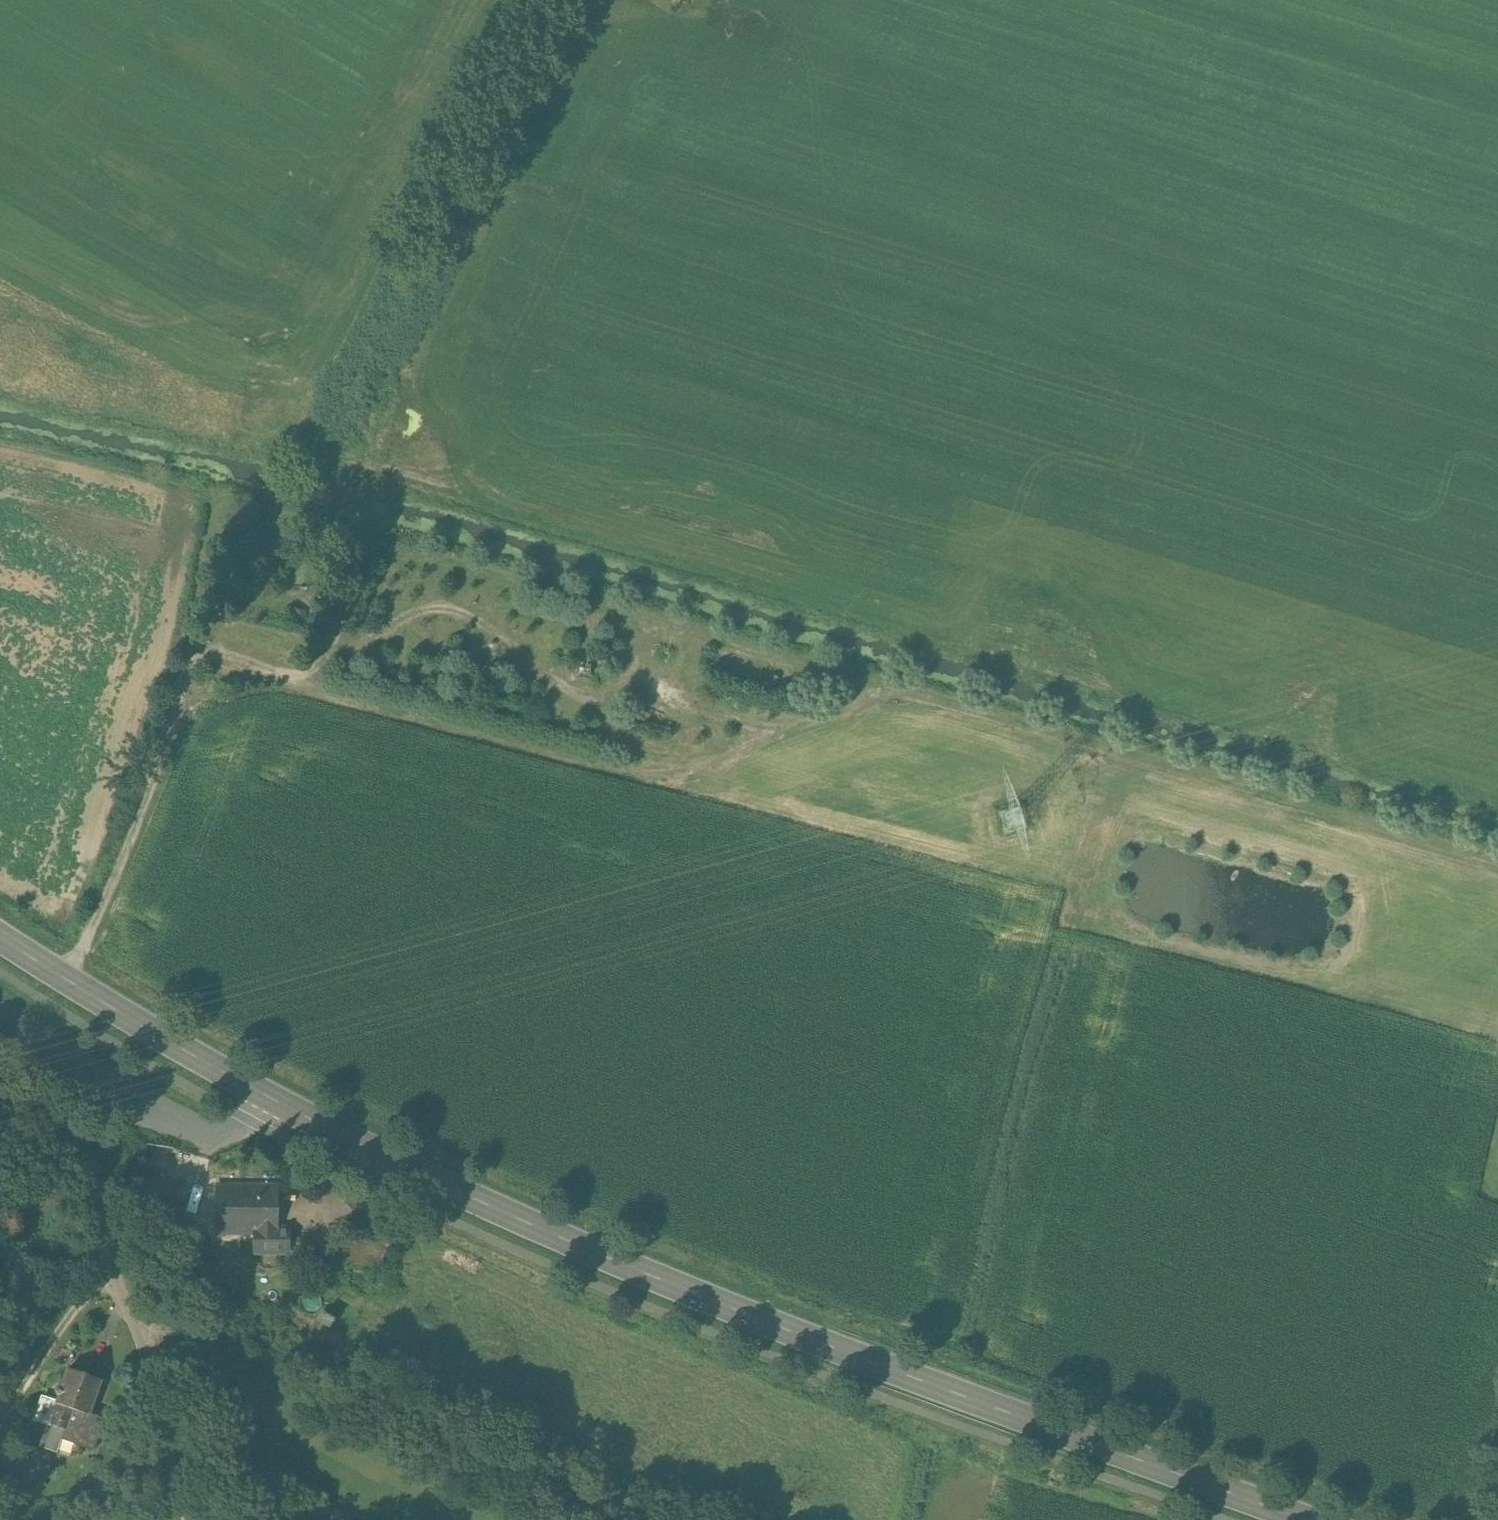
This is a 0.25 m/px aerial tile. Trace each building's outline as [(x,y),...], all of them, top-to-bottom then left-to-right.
[(178,1185),(144,1176),(138,1200),(172,1209),(178,1185)] [(277,1183),(218,1183),(218,1234),(255,1234),(255,1252),(289,1252),(289,1227),(277,1227),(277,1183)] [(102,1380),(68,1368),(62,1385),(60,1384),(59,1385),(57,1386),(56,1388),(56,1390),(56,1392),(57,1393),(59,1394),(57,1401),(43,1396),(35,1418),(48,1423),(65,1429),(62,1438),(94,1449),(105,1418),(90,1413),(102,1380)] [(65,1429),(48,1423),(40,1446),(57,1451),(62,1438),(65,1429)]
